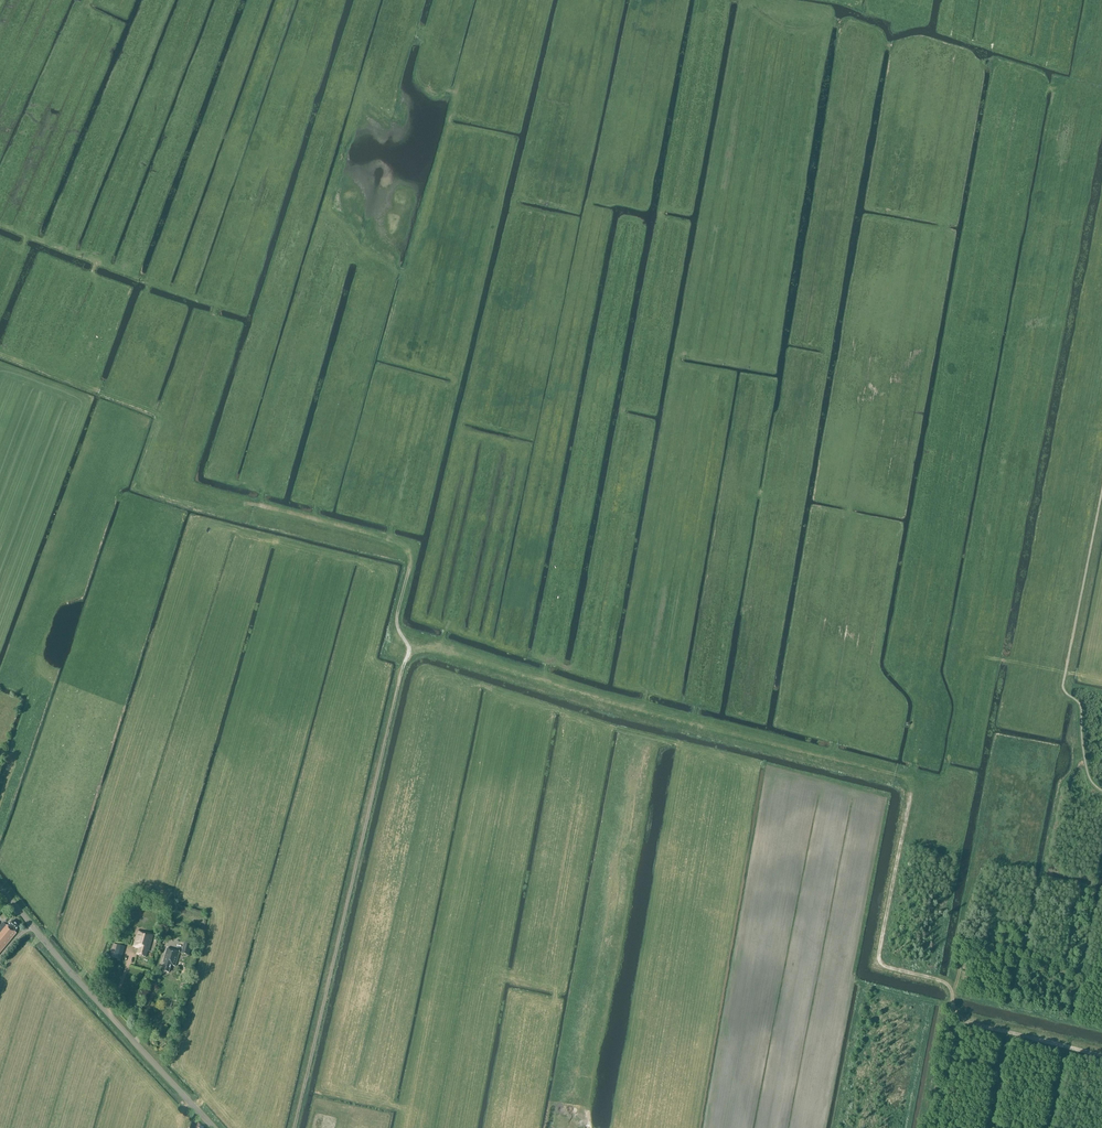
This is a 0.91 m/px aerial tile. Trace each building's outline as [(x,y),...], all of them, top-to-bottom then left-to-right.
[(12,921),(8,926),(6,925),(6,926),(3,923),(0,926),(0,953),(16,934),(15,932),(19,927),(12,921)] [(148,952),(153,935),(138,931),(134,947),(138,949),(137,955),(146,957),(148,951),(148,952)] [(189,956),(192,945),(185,943),(182,954),(189,956)] [(121,961),(125,947),(117,945),(113,958),(121,961)] [(175,967),(179,952),(167,949),(164,961),(166,961),(163,971),(169,973),(171,965),(175,967)]
